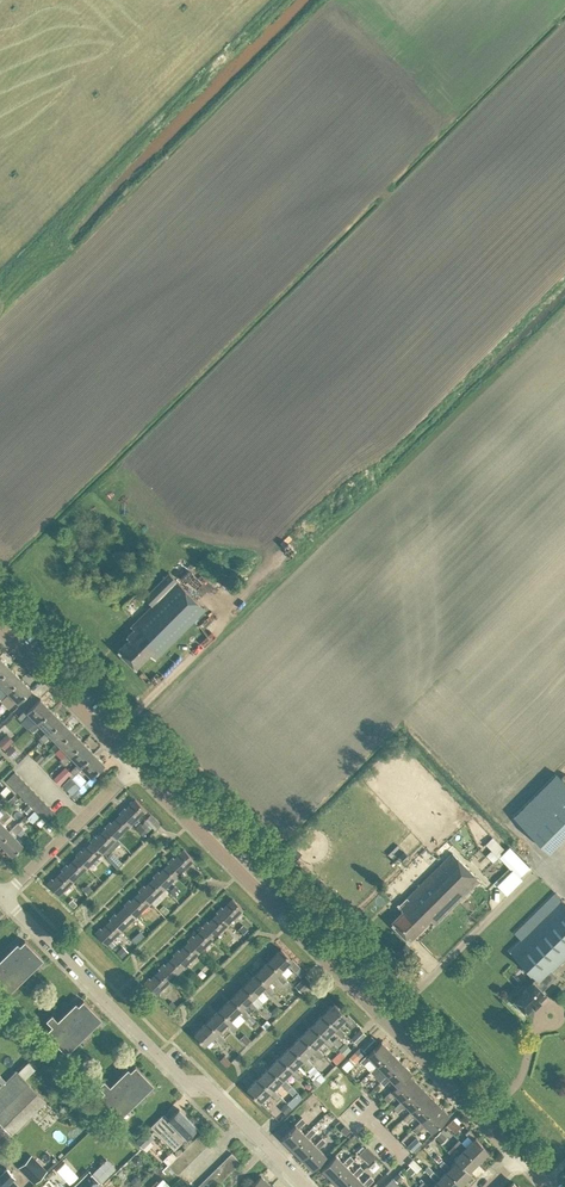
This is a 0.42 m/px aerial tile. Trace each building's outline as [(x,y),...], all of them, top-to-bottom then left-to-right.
[(127,639),(117,649),(136,668),(150,654),(155,659),(205,610),(168,573),(144,597),(151,605),(129,626),(132,629),(125,636),(127,639)] [(9,667),(0,658),(0,676),(9,667)] [(19,678),(9,667),(0,676),(0,684),(5,689),(6,691),(19,678)] [(30,689),(19,678),(6,691),(5,689),(0,693),(0,699),(1,700),(1,701),(8,708),(16,701),(17,702),(30,689)] [(37,722),(51,709),(40,698),(27,711),(25,709),(17,717),(21,721),(29,713),(35,720),(37,722)] [(48,733),(61,720),(51,709),(37,722),(35,720),(28,728),(32,732),(39,724),(46,731),(48,733)] [(59,744),(72,731),(61,720),(48,733),(46,731),(38,738),(42,742),(50,735),(57,742),(59,744)] [(69,754),(82,741),(72,731),(59,744),(57,742),(49,749),(53,753),(61,746),(67,752),(69,754)] [(80,765),(93,752),(82,741),(69,754),(67,752),(59,760),(64,764),(71,756),(78,763),(80,765)] [(38,763),(44,757),(39,752),(33,758),(38,763)] [(90,776),(103,763),(93,752),(80,765),(78,763),(70,771),(74,775),(82,767),(90,776)] [(11,785),(20,776),(14,771),(6,779),(11,785)] [(513,816),(548,850),(564,833),(564,782),(556,773),(513,816)] [(70,775),(61,784),(71,795),(80,786),(70,775)] [(16,790),(25,781),(20,776),(11,785),(16,790)] [(21,795),(30,786),(25,781),(16,790),(21,795)] [(26,800),(35,792),(30,786),(21,795),(26,800)] [(31,805),(40,797),(35,792),(26,800),(29,803),(31,805)] [(12,804),(19,798),(15,794),(8,800),(12,804)] [(36,811),(45,802),(40,797),(31,805),(33,807),(35,810),(36,811)] [(130,824),(145,809),(134,798),(125,808),(123,806),(118,812),(119,813),(130,824)] [(41,816),(50,807),(45,802),(36,811),(40,815),(41,816)] [(27,813),(33,807),(31,805),(29,803),(23,809),(27,813)] [(45,821),(54,812),(50,807),(41,816),(45,821)] [(0,815),(0,841),(10,831),(9,830),(2,822),(10,814),(5,809),(0,815)] [(33,821),(40,815),(36,811),(35,810),(28,816),(33,821)] [(116,838),(130,824),(119,813),(110,822),(109,821),(104,826),(105,827),(116,838)] [(145,819),(155,830),(160,824),(150,814),(145,819)] [(22,827),(17,822),(9,830),(10,831),(0,841),(0,843),(11,854),(23,843),(14,834),(22,827)] [(143,835),(148,830),(140,823),(135,827),(143,835)] [(101,853),(116,838),(105,827),(96,836),(95,835),(89,840),(90,842),(101,853)] [(484,841),(490,848),(485,852),(492,859),(505,847),(492,833),(484,841)] [(87,867),(101,853),(90,842),(81,851),(80,849),(75,854),(76,856),(87,867)] [(178,873),(193,859),(182,848),(173,857),(172,856),(166,861),(168,862),(178,873)] [(116,867),(122,862),(112,851),(106,857),(116,867)] [(479,880),(450,852),(409,893),(406,890),(402,893),(405,896),(396,905),(402,911),(391,922),(409,940),(429,919),(434,924),(479,880)] [(87,867),(76,856),(67,865),(66,863),(60,869),(62,870),(72,881),(87,867)] [(164,887),(178,873),(168,862),(158,871),(157,870),(152,875),(153,876),(164,887)] [(58,895),(72,881),(62,870),(53,879),(51,877),(46,883),(58,895)] [(149,902),(164,887),(153,876),(144,885),(143,884),(137,890),(138,891),(149,902)] [(174,895),(180,890),(174,884),(169,890),(174,895)] [(135,916),(149,902),(138,891),(130,900),(128,898),(123,904),(124,905),(135,916)] [(555,892),(514,932),(521,939),(510,950),(535,976),(531,980),(530,979),(524,986),(523,985),(518,989),(519,990),(512,997),(520,1006),(519,1007),(519,1009),(520,1010),(521,1011),(522,1011),(523,1012),(524,1011),(525,1011),(526,1012),(533,1006),(534,1007),(546,995),(541,990),(545,986),(540,981),(564,957),(564,902),(555,892)] [(227,923),(242,908),(232,897),(222,907),(220,905),(215,911),(216,912),(227,923)] [(163,904),(159,908),(165,914),(169,910),(163,904)] [(120,930),(135,916),(124,905),(115,914),(114,912),(108,918),(110,919),(120,930)] [(213,937),(227,923),(216,912),(208,921),(206,920),(201,925),(202,926),(213,937)] [(106,944),(120,930),(110,919),(101,928),(99,927),(94,932),(106,944)] [(243,933),(247,929),(243,924),(238,929),(243,933)] [(199,951),(213,937),(202,926),(193,935),(192,934),(186,939),(188,941),(199,951)] [(0,963),(0,985),(7,993),(42,958),(24,940),(19,945),(0,963)] [(184,965),(199,951),(188,941),(179,950),(177,948),(172,953),(173,955),(184,965)] [(122,957),(129,950),(123,945),(117,952),(122,957)] [(287,963),(294,971),(299,966),(291,958),(281,948),(268,960),(279,971),(279,970),(287,963)] [(170,980),(184,965),(173,955),(164,964),(163,962),(157,968),(159,969),(170,980)] [(213,960),(217,965),(223,960),(218,955),(213,960)] [(287,978),(279,970),(279,971),(268,960),(256,972),(266,983),(267,983),(275,975),(282,983),(287,978)] [(155,994),(170,980),(159,969),(150,978),(148,977),(143,982),(155,994)] [(274,990),(267,983),(266,983),(256,972),(243,984),(254,995),(262,987),(269,995),(274,990)] [(305,975),(295,985),(301,992),(312,981),(305,975)] [(262,1002),(254,995),(243,984),(231,997),(242,1008),(242,1007),(250,1000),(257,1007),(262,1002)] [(249,1015),(242,1007),(242,1008),(231,997),(218,1009),(229,1020),(230,1019),(238,1012),(245,1019),(249,1015)] [(45,1036),(41,1040),(64,1063),(67,1059),(70,1057),(66,1052),(101,1018),(83,999),(78,1004),(47,1034),(45,1036)] [(351,1026),(356,1022),(347,1014),(346,1016),(333,1003),(322,1014),(335,1027),(337,1025),(344,1018),(351,1026)] [(275,1017),(282,1010),(277,1004),(270,1012),(275,1017)] [(237,1027),(230,1019),(229,1020),(218,1009),(206,1021),(217,1032),(217,1031),(225,1024),(232,1031),(237,1027)] [(51,1013),(45,1019),(51,1025),(57,1019),(51,1013)] [(333,1029),(341,1036),(345,1033),(337,1025),(335,1027),(322,1014),(312,1024),(324,1037),(326,1035),(333,1029)] [(250,1025),(255,1020),(249,1015),(245,1019),(250,1025)] [(265,1028),(270,1023),(267,1019),(261,1025),(265,1028)] [(225,1039),(217,1031),(217,1032),(206,1021),(193,1033),(204,1044),(213,1036),(220,1043),(225,1039)] [(332,1041),(326,1035),(324,1037),(312,1024),(301,1035),(313,1048),(316,1046),(322,1039),(330,1047),(334,1043),(332,1041)] [(356,1043),(366,1034),(360,1027),(350,1037),(356,1043)] [(245,1044),(249,1039),(244,1034),(239,1038),(245,1044)] [(323,1054),(316,1046),(313,1048),(301,1035),(290,1045),(303,1058),(305,1056),(312,1050),(319,1058),(323,1054)] [(365,1051),(376,1040),(371,1035),(360,1046),(365,1051)] [(337,1047),(342,1042),(336,1037),(332,1041),(334,1043),(337,1047)] [(377,1064),(391,1051),(381,1040),(367,1053),(359,1060),(363,1064),(369,1070),(376,1063),(377,1064)] [(312,1064),(305,1056),(303,1058),(290,1045),(279,1056),(292,1069),(294,1067),(301,1060),(309,1068),(312,1064)] [(360,1057),(354,1051),(349,1057),(355,1062),(360,1057)] [(387,1074),(401,1061),(391,1051),(377,1064),(376,1063),(369,1070),(373,1074),(380,1067),(386,1074),(387,1074)] [(226,1066),(231,1061),(224,1055),(219,1059),(226,1066)] [(301,1075),(294,1067),(292,1069),(279,1056),(268,1066),(281,1079),(283,1077),(290,1071),(297,1079),(301,1075)] [(25,1078),(35,1068),(28,1061),(18,1071),(25,1078)] [(397,1084),(408,1074),(411,1072),(401,1061),(387,1074),(386,1074),(379,1080),(383,1084),(390,1077),(397,1084)] [(130,1070),(99,1099),(117,1118),(153,1083),(135,1065),(130,1070)] [(291,1085),(283,1077),(281,1079),(268,1066),(258,1077),(270,1090),(272,1088),(279,1081),(287,1089),(291,1085)] [(45,1099),(25,1078),(18,1071),(15,1069),(5,1079),(0,1084),(0,1122),(11,1133),(45,1099)] [(401,1101),(418,1084),(408,1074),(397,1084),(391,1090),(390,1090),(383,1097),(387,1100),(394,1093),(400,1100),(401,1101)] [(280,1096),(272,1088),(270,1090),(258,1077),(247,1088),(259,1101),(268,1092),(276,1100),(280,1096)] [(103,1079),(97,1084),(103,1090),(109,1085),(103,1079)] [(411,1111),(428,1094),(418,1084),(401,1101),(400,1100),(393,1107),(397,1110),(404,1103),(410,1110),(411,1111)] [(292,1104),(301,1097),(298,1092),(288,1099),(292,1104)] [(421,1121),(438,1104),(428,1094),(411,1111),(410,1110),(403,1117),(407,1121),(414,1114),(420,1120),(421,1121)] [(286,1113),(291,1107),(286,1103),(281,1108),(286,1113)] [(431,1132),(448,1115),(438,1104),(421,1121),(420,1120),(413,1127),(417,1131),(424,1124),(431,1132)] [(174,1148),(196,1126),(178,1108),(156,1130),(174,1148)] [(285,1119),(290,1125),(300,1114),(295,1109),(285,1119)] [(281,1137),(291,1148),(305,1134),(304,1133),(298,1127),(305,1120),(301,1116),(294,1123),(294,1124),(281,1137)] [(453,1118),(447,1124),(453,1130),(459,1125),(453,1118)] [(345,1134),(350,1130),(345,1125),(340,1129),(345,1134)] [(311,1126),(304,1133),(305,1134),(291,1148),(302,1158),(315,1144),(314,1144),(308,1137),(315,1130),(311,1126)] [(478,1160),(488,1150),(475,1136),(476,1136),(469,1128),(465,1132),(471,1139),(465,1145),(464,1146),(478,1160)] [(143,1148),(155,1136),(148,1129),(136,1141),(143,1148)] [(441,1130),(436,1135),(442,1142),(447,1137),(441,1130)] [(201,1132),(196,1137),(205,1146),(210,1141),(201,1132)] [(421,1140),(416,1135),(407,1143),(412,1149),(421,1140)] [(205,1146),(196,1137),(192,1141),(201,1150),(205,1146)] [(318,1147),(325,1140),(321,1137),(314,1144),(315,1144),(302,1158),(312,1169),(326,1155),(318,1147)] [(464,1146),(465,1145),(459,1138),(455,1142),(461,1149),(454,1156),(457,1159),(468,1170),(478,1160),(464,1146)] [(201,1150),(192,1141),(187,1146),(196,1155),(201,1150)] [(427,1151),(432,1146),(428,1142),(423,1147),(427,1151)] [(196,1155),(187,1146),(182,1151),(191,1160),(196,1155)] [(362,1160),(370,1152),(365,1148),(358,1156),(362,1160)] [(191,1160),(182,1151),(177,1155),(186,1164),(191,1160)] [(240,1162),(231,1152),(226,1157),(235,1166),(240,1162)] [(53,1178),(70,1161),(63,1154),(46,1171),(53,1178)] [(321,1168),(331,1178),(345,1164),(346,1165),(352,1158),(349,1155),(342,1161),(335,1154),(321,1168)] [(142,1158),(140,1156),(136,1155),(134,1157),(134,1161),(136,1163),(139,1163),(141,1161),(142,1158)] [(186,1164),(177,1155),(173,1160),(182,1169),(186,1164)] [(235,1166),(226,1157),(221,1162),(230,1171),(235,1166)] [(471,1173),(468,1170),(457,1159),(450,1166),(443,1159),(439,1163),(446,1170),(446,1169),(460,1183),(471,1173)] [(46,1170),(36,1160),(25,1172),(34,1181),(46,1170)] [(182,1169),(173,1160),(168,1165),(177,1174),(182,1169)] [(230,1171),(221,1162),(216,1166),(225,1176),(230,1171)] [(346,1165),(345,1164),(331,1178),(340,1186),(343,1186),(355,1174),(356,1175),(363,1168),(359,1165),(352,1171),(346,1165)] [(411,1174),(415,1170),(409,1165),(406,1169),(411,1174)] [(69,1180),(79,1170),(75,1166),(65,1176),(69,1180)] [(225,1176),(216,1166),(212,1171),(221,1180),(225,1176)] [(17,1185),(10,1178),(14,1175),(7,1167),(3,1171),(0,1167),(0,1186),(15,1186),(17,1185)] [(446,1170),(440,1176),(433,1169),(429,1173),(436,1180),(444,1186),(457,1186),(460,1183),(446,1169),(446,1170)] [(221,1180),(212,1171),(207,1176),(216,1185),(221,1180)] [(397,1182),(403,1176),(399,1171),(393,1177),(397,1182)] [(87,1174),(73,1186),(96,1186),(98,1185),(87,1174)] [(373,1179),(369,1175),(362,1182),(356,1175),(355,1174),(343,1186),(363,1186),(365,1186),(373,1179)] [(141,1182),(139,1177),(135,1175),(131,1179),(133,1184),(138,1185),(141,1182)] [(170,1182),(162,1175),(149,1186),(165,1186),(170,1182)] [(271,1185),(260,1175),(249,1186),(269,1186),(271,1185)] [(207,1176),(202,1180),(209,1186),(214,1186),(216,1185),(207,1176)]
